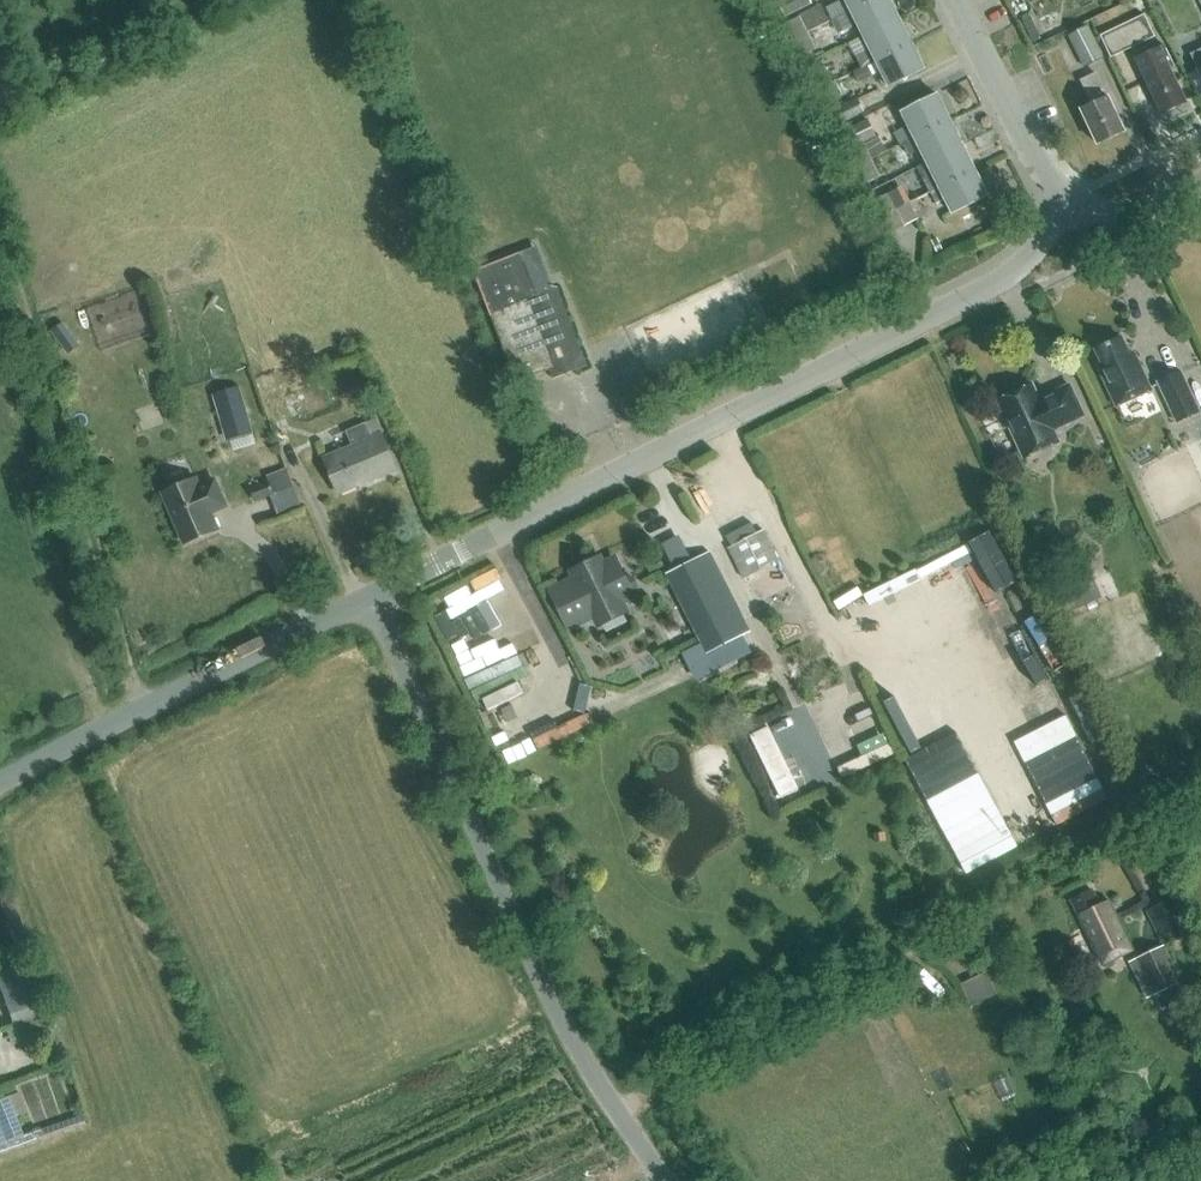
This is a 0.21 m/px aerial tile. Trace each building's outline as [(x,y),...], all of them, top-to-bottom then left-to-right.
[(787,17),(814,5),(812,0),(782,0),(779,1),(787,17)] [(852,11),(873,0),(841,0),(827,7),(833,20),(839,17),(852,11)] [(891,0),(873,0),(852,11),(839,17),(846,30),(858,23),(864,36),(900,18),(891,0)] [(1156,36),(1146,14),(1101,35),(1112,57),(1156,36)] [(797,38),(810,32),(801,16),(789,22),(797,38)] [(877,61),(912,43),(900,18),(864,36),(871,48),(856,56),(862,69),(877,61)] [(1085,68),(1089,66),(1105,59),(1089,23),(1068,32),(1085,68)] [(818,48),(810,32),(797,38),(805,55),(818,48)] [(877,61),(890,86),(925,68),(912,43),(877,61)] [(1165,45),(1136,58),(1163,113),(1187,102),(1171,69),(1176,67),(1165,45)] [(1199,94),(1200,93),(1200,49),(1191,54),(1199,69),(1198,70),(1199,70),(1189,75),(1199,94)] [(813,73),(821,88),(834,82),(826,66),(813,73)] [(869,67),(855,74),(860,84),(874,77),(869,67)] [(1082,109),(1098,144),(1125,131),(1109,96),(1108,97),(1096,73),(1082,79),(1093,103),(1082,109)] [(838,89),(834,82),(821,88),(830,105),(843,99),(838,89)] [(938,94),(902,111),(910,126),(897,133),(902,144),(904,143),(905,142),(915,137),(951,119),(938,94)] [(840,124),(866,112),(859,99),(833,111),(840,124)] [(849,143),(875,130),(867,116),(842,128),(849,143)] [(921,149),(928,162),(963,144),(951,119),(905,142),(904,143),(910,155),(921,149)] [(850,147),(859,165),(873,158),(864,141),(850,147)] [(976,169),(963,144),(928,162),(919,166),(926,180),(931,192),(940,187),(976,169)] [(873,158),(859,165),(868,182),(881,175),(876,165),(873,158)] [(937,203),(946,199),(953,213),(989,195),(976,169),(931,192),(937,203)] [(885,215),(898,208),(890,192),(877,199),(885,215)] [(898,208),(885,215),(894,232),(906,225),(898,208)] [(553,378),(587,365),(557,287),(536,295),(520,253),(474,271),(517,382),(550,370),(553,378)] [(75,336),(63,319),(50,329),(62,346),(75,336)] [(1095,349),(1102,363),(1098,365),(1117,406),(1151,390),(1135,353),(1130,355),(1122,337),(1095,349)] [(1182,368),(1156,380),(1176,424),(1200,412),(1200,409),(1182,368)] [(1084,415),(1070,385),(1039,399),(1032,384),(998,401),(1024,457),(1059,441),(1054,430),(1084,415)] [(245,403),(220,411),(228,439),(232,438),(254,432),(245,403)] [(339,493),(397,468),(375,418),(346,431),(353,446),(325,458),(339,493)] [(219,529),(211,513),(227,506),(216,480),(200,486),(197,478),(164,492),(185,543),(219,529)] [(255,499),(274,492),(270,479),(250,485),(255,499)] [(729,548),(758,603),(792,585),(763,530),(729,548)] [(666,574),(706,652),(752,628),(712,551),(666,574)] [(1103,597),(1084,556),(1060,567),(1078,608),(1103,597)] [(572,571),(575,579),(551,591),(569,627),(594,615),(599,625),(627,611),(622,601),(634,595),(616,559),(604,565),(600,557),(582,566),(572,571)] [(845,722),(849,730),(851,730),(856,739),(879,727),(867,701),(843,712),(847,721),(845,722)] [(799,789),(769,726),(751,735),(781,798),(799,789)] [(1081,917),(1080,917),(1104,964),(1134,950),(1110,901),(1101,905),(1093,889),(1072,900),(1081,917)] [(6,890),(0,892),(0,918),(13,912),(6,890)] [(1178,899),(1153,912),(1165,935),(1190,922),(1178,899)] [(1181,981),(1164,946),(1139,959),(1155,993),(1181,981)] [(971,999),(998,991),(992,971),(965,980),(971,999)] [(49,1009),(42,991),(6,1004),(13,1023),(49,1009)] [(46,1031),(56,1027),(49,1009),(13,1023),(20,1041),(46,1031)] [(25,1112),(18,1093),(0,1100),(0,1144),(22,1136),(14,1116),(25,1112)]
